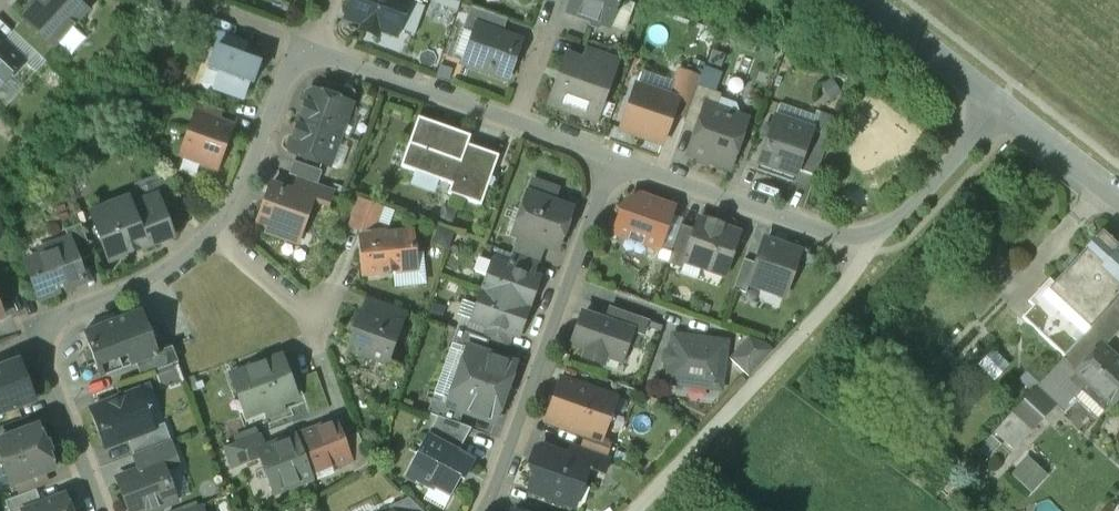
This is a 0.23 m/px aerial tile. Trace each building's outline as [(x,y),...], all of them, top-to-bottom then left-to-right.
[(19,14),(24,19),(41,35),(53,46),(90,6),(83,0),(27,0),(26,0),(29,3),(19,14)] [(342,17),(358,23),(356,29),(379,37),(381,31),(397,36),(397,35),(401,23),(409,0),(348,0),(342,17)] [(569,10),(589,17),(592,24),(597,26),(605,23),(609,25),(615,8),(625,3),(624,0),(573,0),(569,10)] [(508,18),(472,5),(464,29),(470,29),(475,18),(504,29),(508,18)] [(504,29),(475,18),(470,29),(458,60),(508,80),(515,62),(518,56),(525,37),(504,29)] [(41,35),(24,19),(14,30),(32,46),(41,35)] [(11,74),(13,76),(29,58),(0,32),(0,87),(11,74)] [(53,46),(41,35),(32,46),(43,57),(53,46)] [(260,62),(216,47),(208,67),(220,72),(249,82),(253,83),(260,62)] [(618,57),(589,47),(584,60),(582,64),(612,75),(618,57)] [(612,75),(582,64),(584,60),(567,54),(561,72),(567,74),(565,80),(559,78),(550,103),(596,120),(612,75)] [(700,78),(679,71),(670,96),(678,99),(674,111),(687,116),(698,85),(700,78)] [(249,82),(220,72),(214,88),(243,98),(249,82)] [(355,90),(327,80),(323,93),(351,103),(355,90)] [(670,96),(636,84),(620,129),(662,144),(674,111),(678,99),(670,96)] [(698,85),(687,116),(684,122),(698,127),(699,126),(701,126),(708,107),(716,110),(722,94),(698,85)] [(323,93),(315,90),(309,93),(306,100),(309,105),(304,121),(340,134),(351,103),(323,93)] [(223,110),(199,101),(194,114),(218,122),(223,110)] [(716,110),(708,107),(701,126),(699,126),(698,127),(689,152),(730,167),(739,141),(743,137),(746,130),(745,124),(746,120),(716,110)] [(218,122),(194,114),(181,152),(204,160),(203,164),(217,169),(232,127),(218,122)] [(471,135),(449,127),(448,130),(439,127),(440,124),(418,116),(401,165),(452,183),(448,192),(482,204),(499,154),(468,143),(471,135)] [(775,118),(761,158),(797,171),(798,168),(811,130),(775,118)] [(340,134),(304,121),(298,136),(292,139),(290,146),(293,152),(329,165),(340,134)] [(811,130),(798,168),(816,175),(830,137),(811,130)] [(797,171),(761,158),(757,169),(793,181),(797,171)] [(322,170),(294,160),(289,173),(317,183),(322,170)] [(189,205),(161,179),(137,188),(142,200),(158,194),(169,224),(172,222),(189,205)] [(558,188),(533,179),(529,192),(554,201),(558,188)] [(313,198),(271,183),(267,195),(269,196),(267,200),(266,199),(258,221),(269,225),(268,230),(286,237),(288,232),(300,236),(313,198)] [(677,203),(639,190),(623,197),(608,232),(628,238),(630,230),(645,235),(642,243),(660,250),(677,203)] [(554,201),(529,192),(522,210),(528,212),(519,236),(544,245),(557,249),(566,222),(564,221),(569,206),(554,201)] [(142,200),(131,205),(129,201),(124,199),(115,202),(113,207),(114,211),(93,219),(109,261),(126,254),(127,251),(138,247),(141,248),(173,236),(169,224),(158,194),(142,200)] [(381,207),(358,199),(349,223),(362,228),(364,227),(368,216),(376,219),(381,207)] [(712,221),(709,220),(708,222),(699,219),(695,229),(684,260),(686,260),(725,274),(739,233),(722,227),(722,225),(719,224),(718,226),(711,224),(712,221)] [(91,252),(81,223),(65,229),(68,238),(73,236),(81,256),(91,252)] [(695,229),(682,224),(668,262),(683,267),(686,260),(684,260),(695,229)] [(412,231),(361,236),(365,273),(416,268),(412,231)] [(1102,231),(1095,239),(1095,238),(1085,249),(1079,257),(1067,270),(1054,283),(1050,279),(1029,301),(1034,305),(1023,317),(1065,356),(1118,297),(1118,251),(1118,250),(1118,249),(1118,247),(1102,231)] [(68,238),(20,256),(37,301),(90,281),(81,256),(73,236),(68,238)] [(544,245),(519,236),(513,253),(538,262),(544,245)] [(800,252),(766,239),(757,263),(750,283),(784,295),(800,252)] [(513,253),(508,266),(534,275),(538,262),(513,253)] [(757,263),(744,259),(734,288),(746,292),(750,283),(757,263)] [(508,266),(493,260),(483,290),(529,306),(535,291),(532,289),(534,284),(537,285),(540,277),(508,266)] [(529,306),(483,290),(472,319),(487,324),(513,333),(519,335),(522,327),(519,326),(521,321),(524,322),(529,306)] [(406,310),(368,296),(364,309),(401,322),(406,310)] [(1065,356),(1063,358),(1077,372),(1118,327),(1118,297),(1065,356)] [(635,315),(611,306),(606,321),(630,330),(635,315)] [(115,319),(113,314),(90,323),(92,328),(84,331),(99,373),(122,365),(119,358),(127,355),(131,365),(136,364),(159,355),(158,351),(154,340),(155,337),(152,330),(149,328),(142,309),(115,319)] [(401,322),(364,309),(362,313),(359,312),(352,331),(355,332),(349,349),(387,363),(395,339),(397,340),(403,337),(406,329),(403,323),(401,322)] [(606,321),(583,313),(573,343),(588,348),(585,357),(603,363),(606,354),(621,360),(632,330),(630,330),(606,321)] [(648,320),(635,315),(630,330),(632,330),(643,334),(648,320)] [(513,333),(487,324),(483,337),(508,346),(513,333)] [(489,340),(458,328),(453,343),(467,348),(468,346),(485,352),(489,340)] [(726,343),(674,336),(673,349),(672,349),(666,353),(665,360),(669,365),(670,365),(668,381),(720,388),(726,343)] [(766,343),(749,337),(730,358),(749,376),(773,350),(766,343)] [(992,377),(1008,362),(991,345),(975,360),(992,377)] [(172,346),(158,351),(159,355),(136,364),(141,376),(178,362),(172,346)] [(485,352),(468,346),(467,348),(448,403),(447,404),(464,410),(496,422),(498,414),(496,413),(498,407),(500,408),(511,377),(509,376),(511,370),(513,371),(516,363),(485,352)] [(1088,381),(1088,382),(1112,404),(1118,397),(1118,362),(1112,355),(1088,381)] [(281,357),(232,375),(236,388),(246,384),(256,411),(265,408),(268,416),(284,410),(281,402),(296,396),(281,357)] [(1077,372),(1063,358),(1036,387),(1056,406),(1065,413),(1078,400),(1074,397),(1088,382),(1088,381),(1077,372)] [(19,361),(0,368),(0,413),(34,400),(19,361)] [(615,397),(560,378),(545,420),(586,434),(600,439),(604,426),(606,427),(611,424),(614,415),(612,410),(610,410),(615,397)] [(1036,387),(995,432),(1015,449),(1056,406),(1036,387)] [(139,391),(124,396),(119,394),(117,399),(92,409),(106,447),(128,439),(153,429),(153,428),(148,414),(150,408),(144,405),(139,391)] [(448,403),(433,397),(428,412),(438,415),(460,423),(464,410),(447,404),(448,403)] [(460,423),(438,415),(428,436),(458,452),(472,428),(460,423)] [(0,427),(0,441),(30,430),(26,417),(0,427)] [(336,421),(297,436),(312,475),(350,461),(350,460),(342,439),(336,421)] [(165,423),(153,428),(153,429),(128,439),(134,454),(171,441),(165,423)] [(1,467),(4,466),(11,484),(54,468),(49,453),(52,452),(47,440),(45,441),(39,426),(0,441),(0,467),(1,467)] [(367,455),(358,433),(342,439),(350,460),(350,461),(355,472),(373,461),(367,455)] [(259,434),(225,447),(233,469),(262,458),(259,450),(264,448),(259,434)] [(600,439),(586,434),(582,447),(607,456),(611,443),(600,439)] [(428,436),(427,435),(411,465),(421,471),(418,478),(435,487),(436,486),(452,494),(460,478),(464,480),(475,461),(458,452),(428,436)] [(264,448),(259,450),(262,458),(275,492),(313,478),(312,475),(297,436),(264,448)] [(171,441),(134,454),(140,471),(162,463),(164,470),(180,464),(171,441)] [(582,447),(572,444),(568,456),(567,460),(586,467),(604,473),(610,457),(607,456),(582,447)] [(568,456),(542,447),(537,450),(532,466),(534,471),(530,485),(532,490),(567,502),(572,487),(581,483),(586,467),(567,460),(568,456)] [(1010,478),(1028,495),(1047,475),(1029,459),(1010,478)] [(118,479),(130,510),(147,510),(176,500),(164,470),(162,463),(140,471),(118,479)] [(5,501),(9,510),(23,510),(41,504),(36,489),(5,501)] [(23,510),(71,510),(65,495),(41,504),(23,510)] [(409,497),(389,506),(392,507),(394,510),(424,510),(409,497)]
